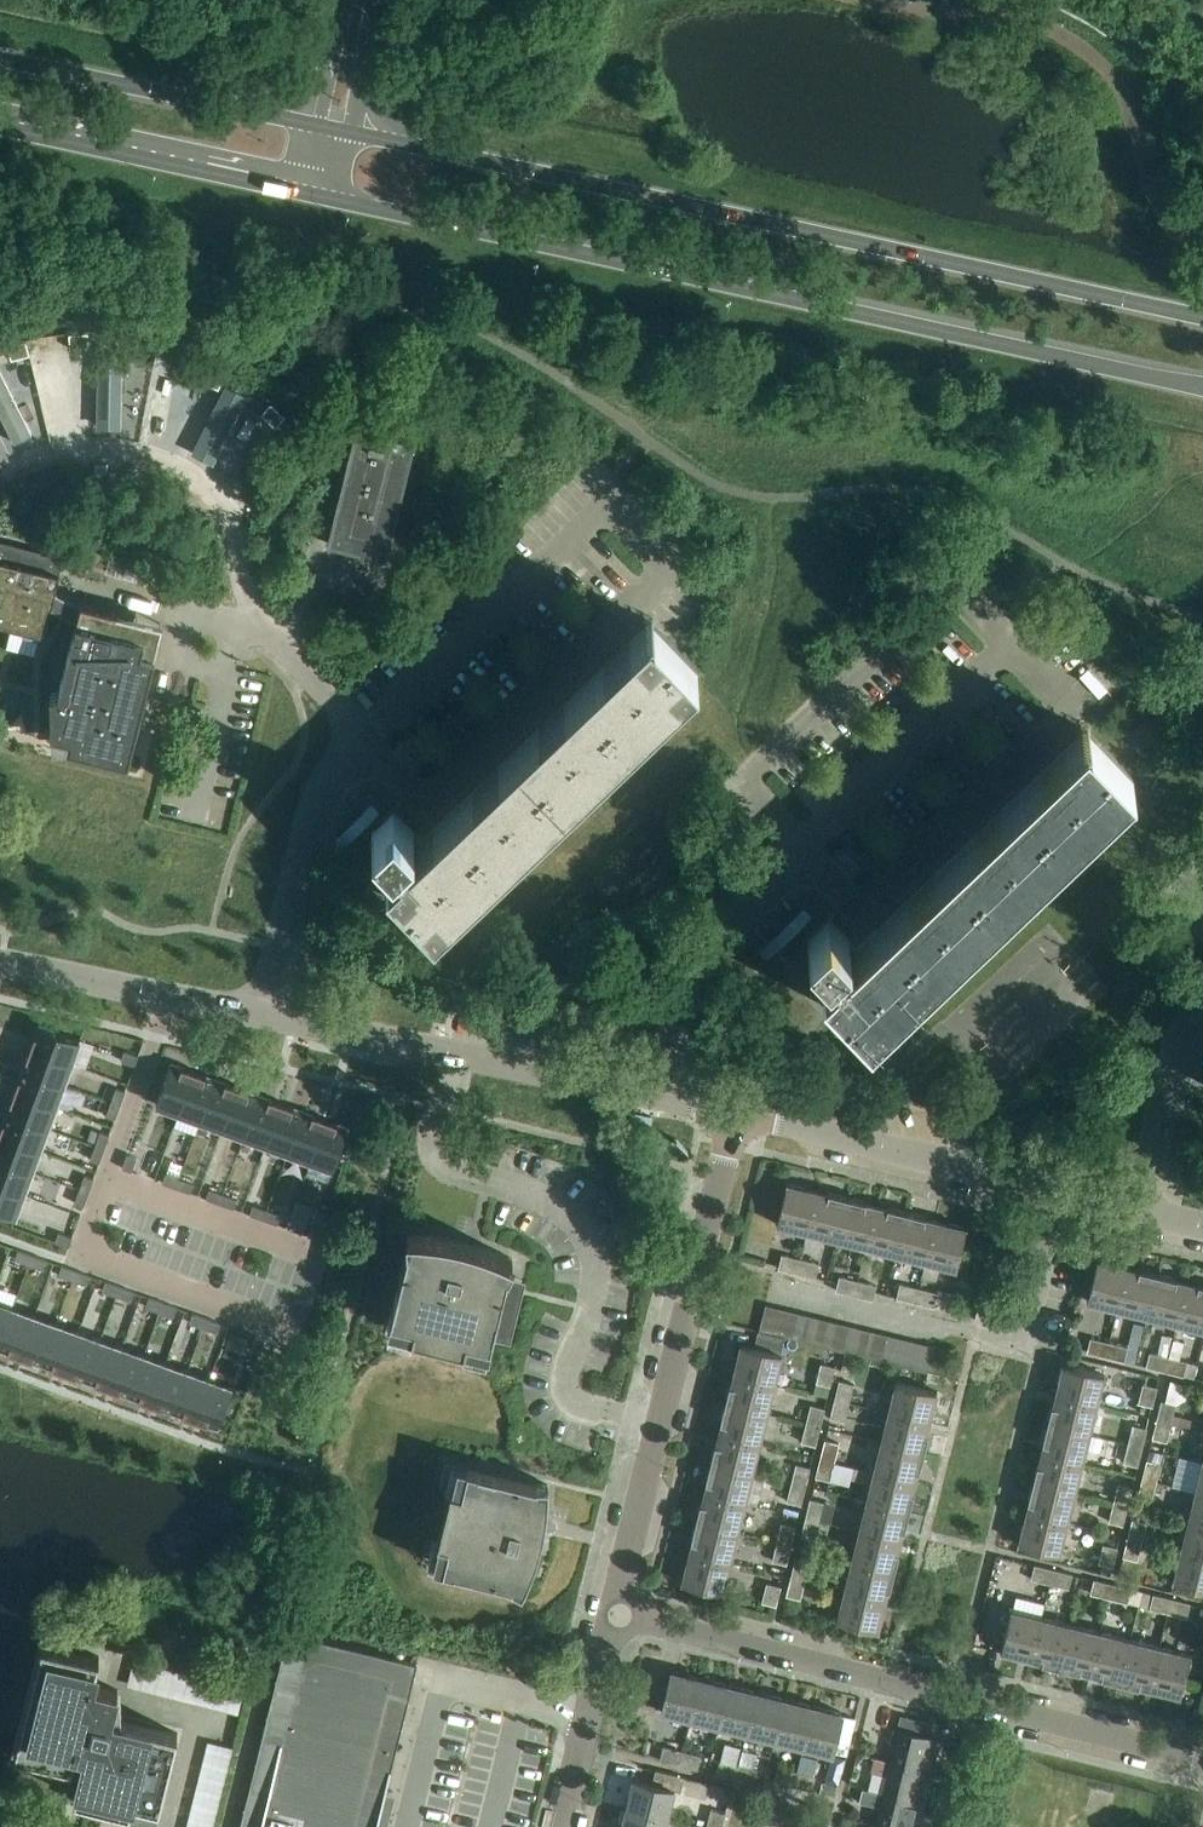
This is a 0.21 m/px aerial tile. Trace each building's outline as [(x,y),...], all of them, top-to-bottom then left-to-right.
[(88,334),(70,335),(70,349),(89,348),(88,334)] [(140,337),(137,351),(156,354),(158,340),(140,337)] [(26,342),(8,347),(12,361),(30,356),(26,342)] [(66,434),(102,423),(91,385),(73,390),(67,367),(48,373),(66,434)] [(217,368),(211,381),(228,390),(233,377),(217,368)] [(207,387),(192,428),(211,435),(225,393),(207,387)] [(24,448),(47,438),(28,392),(4,402),(24,448)] [(165,447),(183,449),(189,401),(171,399),(165,447)] [(277,405),(268,415),(282,428),(291,417),(277,405)] [(111,437),(127,437),(127,407),(111,407),(111,437)] [(22,468),(2,444),(13,435),(0,420),(0,482),(2,485),(22,468)] [(327,544),(386,558),(414,442),(356,427),(327,544)] [(0,542),(0,625),(45,636),(52,608),(77,621),(59,692),(50,694),(51,733),(72,738),(69,748),(129,763),(155,655),(162,624),(81,604),(81,605),(55,592),(64,558),(0,542)] [(434,922),(698,670),(668,639),(653,624),(652,625),(650,622),(421,840),(393,811),(378,826),(372,832),(375,836),(355,855),(376,877),(385,872),(423,911),(434,922)] [(869,1030),(1133,778),(1089,731),(1088,732),(1085,730),(857,948),(829,919),(813,933),(807,939),(811,943),(791,963),(812,984),(821,979),(857,1017),(869,1030)] [(40,1027),(31,1049),(71,1064),(79,1042),(40,1027)] [(31,1049),(23,1071),(63,1086),(71,1064),(31,1049)] [(125,1053),(121,1062),(135,1067),(139,1058),(125,1053)] [(171,1066),(157,1105),(179,1114),(193,1074),(171,1066)] [(23,1071),(15,1093),(55,1108),(63,1086),(23,1071)] [(193,1074),(179,1114),(201,1122),(215,1082),(193,1074)] [(215,1082),(201,1122),(223,1130),(237,1090),(215,1082)] [(116,1090),(111,1104),(121,1107),(126,1093),(116,1090)] [(237,1090),(223,1130),(244,1138),(259,1098),(237,1090)] [(15,1093),(7,1115),(47,1129),(55,1108),(15,1093)] [(259,1098),(244,1138),(266,1146),(281,1106),(259,1098)] [(111,1104),(106,1117),(116,1121),(121,1107),(111,1104)] [(281,1106),(266,1146),(288,1154),(302,1114),(281,1106)] [(302,1114),(288,1154),(310,1162),(324,1122),(302,1114)] [(0,1135),(0,1137),(39,1151),(47,1129),(7,1115),(0,1135)] [(324,1122),(310,1162),(332,1170),(346,1130),(324,1122)] [(100,1133),(95,1147),(105,1151),(110,1137),(100,1133)] [(31,1173),(39,1151),(0,1137),(0,1162),(31,1173)] [(95,1147),(90,1161),(100,1164),(105,1151),(95,1147)] [(127,1156),(122,1170),(131,1173),(136,1160),(127,1156)] [(23,1195),(31,1173),(0,1162),(0,1187),(23,1195)] [(165,1176),(162,1185),(176,1190),(179,1181),(165,1176)] [(84,1177),(79,1191),(89,1194),(94,1181),(84,1177)] [(179,1181),(176,1190),(189,1195),(193,1186),(179,1181)] [(776,1225),(807,1232),(817,1192),(806,1189),(806,1188),(786,1183),(783,1194),(784,1194),(776,1225)] [(15,1217),(23,1195),(0,1187),(0,1212),(15,1217)] [(79,1191),(74,1205),(84,1208),(89,1194),(79,1191)] [(209,1192),(206,1201),(219,1206),(223,1197),(209,1192)] [(807,1232),(836,1240),(847,1197),(828,1193),(827,1194),(817,1192),(807,1232)] [(223,1197),(219,1206),(233,1211),(236,1202),(223,1197)] [(836,1240),(866,1247),(876,1206),(865,1204),(866,1202),(847,1197),(836,1240)] [(866,1247),(896,1254),(906,1212),(887,1207),(887,1209),(876,1206),(866,1247)] [(253,1208),(249,1217),(263,1222),(266,1213),(253,1208)] [(896,1254),(925,1262),(935,1221),(925,1218),(925,1217),(906,1212),(896,1254)] [(266,1213),(263,1222),(277,1227),(280,1218),(266,1213)] [(935,1221),(925,1262),(956,1269),(963,1238),(964,1238),(966,1228),(946,1223),(946,1224),(935,1221)] [(313,1224),(308,1238),(317,1242),(322,1228),(313,1224)] [(966,1228),(964,1238),(977,1242),(980,1232),(966,1228)] [(462,1350),(482,1355),(482,1358),(485,1359),(490,1339),(504,1343),(518,1289),(503,1285),(507,1269),(512,1259),(506,1255),(499,1252),(488,1248),(474,1243),(467,1241),(460,1239),(448,1237),(441,1235),(434,1234),(426,1233),(419,1233),(407,1233),(407,1244),(390,1315),(413,1320),(411,1330),(438,1337),(440,1327),(463,1332),(460,1342),(464,1343),(462,1350)] [(58,1234),(55,1244),(69,1249),(72,1239),(58,1234)] [(18,1251),(15,1260),(28,1265),(32,1256),(18,1251)] [(778,1269),(797,1274),(800,1259),(782,1255),(778,1269)] [(32,1256),(28,1265),(42,1270),(45,1261),(32,1256)] [(800,1259),(797,1274),(815,1278),(819,1264),(800,1259)] [(1087,1302),(1118,1309),(1128,1268),(1117,1266),(1117,1265),(1096,1260),(1094,1271),(1087,1302)] [(62,1267),(58,1276),(72,1281),(75,1272),(62,1267)] [(1118,1309),(1147,1316),(1158,1274),(1138,1270),(1138,1271),(1128,1268),(1118,1309)] [(75,1272),(72,1281),(86,1286),(89,1277),(75,1272)] [(1147,1316),(1177,1324),(1187,1283),(1176,1280),(1176,1279),(1158,1274),(1147,1316)] [(836,1291),(854,1296),(858,1282),(839,1277),(836,1291)] [(858,1282),(854,1296),(873,1300),(876,1286),(858,1282)] [(105,1283),(102,1292),(116,1297),(119,1288),(105,1283)] [(1202,1330),(1202,1286),(1198,1284),(1197,1286),(1187,1283),(1177,1324),(1202,1330)] [(897,1298),(915,1303),(919,1289),(900,1284),(897,1298)] [(119,1288),(116,1297),(129,1302),(133,1293),(119,1288)] [(919,1289),(915,1303),(934,1307),(937,1293),(919,1289)] [(149,1299),(145,1308),(159,1313),(163,1304),(149,1299)] [(163,1304),(159,1313),(173,1318),(176,1309),(163,1304)] [(12,1309),(0,1305),(0,1342),(12,1309)] [(759,1330),(772,1334),(778,1309),(766,1305),(759,1330)] [(0,1342),(0,1350),(19,1357),(34,1317),(12,1309),(0,1342)] [(772,1334),(785,1337),(791,1312),(778,1309),(772,1334)] [(785,1337),(798,1340),(804,1315),(791,1312),(785,1337)] [(192,1315),(189,1324),(203,1329),(206,1320),(192,1315)] [(798,1340),(811,1343),(817,1318),(804,1315),(798,1340)] [(34,1317),(19,1357),(41,1365),(56,1325),(34,1317)] [(811,1343),(824,1346),(830,1321),(817,1318),(811,1343)] [(206,1320),(203,1329),(217,1334),(220,1325),(206,1320)] [(824,1346),(837,1350),(843,1324),(830,1321),(824,1346)] [(837,1350),(850,1353),(856,1327),(843,1324),(837,1350)] [(56,1325),(41,1365),(63,1373),(77,1333),(56,1325)] [(850,1353),(862,1356),(869,1331),(856,1327),(850,1353)] [(862,1356),(875,1359),(882,1334),(869,1331),(862,1356)] [(759,1332),(755,1348),(781,1354),(785,1338),(759,1332)] [(77,1333),(63,1373),(85,1381),(99,1341),(77,1333)] [(248,1339),(231,1333),(227,1346),(243,1352),(248,1339)] [(875,1359),(888,1362),(895,1337),(882,1334),(875,1359)] [(888,1362),(901,1366),(907,1340),(895,1337),(888,1362)] [(255,1338),(250,1352),(259,1355),(264,1341),(255,1338)] [(1086,1353),(1105,1357),(1109,1343),(1090,1339),(1086,1353)] [(901,1366),(914,1369),(920,1343),(907,1340),(901,1366)] [(99,1341),(85,1381),(107,1389),(121,1349),(99,1341)] [(736,1364),(734,1375),(774,1385),(782,1354),(781,1354),(755,1348),(751,1346),(741,1343),(736,1364)] [(920,1343),(914,1369),(927,1372),(933,1346),(920,1343)] [(1109,1343),(1105,1357),(1124,1362),(1127,1348),(1109,1343)] [(121,1349),(107,1389),(128,1397),(143,1357),(121,1349)] [(1146,1367),(1164,1372),(1168,1358),(1149,1353),(1146,1367)] [(143,1357),(128,1397),(150,1405),(165,1365),(143,1357)] [(1168,1358),(1164,1372),(1183,1376),(1186,1362),(1168,1358)] [(816,1383),(830,1386),(835,1367),(821,1364),(816,1383)] [(1058,1384),(1056,1395),(1096,1405),(1104,1374),(1073,1367),(1073,1366),(1063,1364),(1058,1384)] [(165,1365),(150,1405),(172,1413),(187,1373),(165,1365)] [(187,1373),(172,1413),(194,1421),(208,1381),(187,1373)] [(729,1385),(725,1404),(767,1414),(774,1385),(734,1375),(731,1385),(729,1385)] [(208,1381),(194,1421),(216,1429),(231,1389),(208,1381)] [(839,1381),(835,1399),(849,1403),(853,1384),(839,1381)] [(896,1382),(888,1413),(929,1423),(932,1412),(937,1392),(927,1389),(927,1390),(896,1382)] [(1138,1403),(1152,1407),(1157,1388),(1143,1384),(1138,1403)] [(1052,1405),(1047,1424),(1089,1435),(1096,1405),(1056,1395),(1053,1405),(1052,1405)] [(849,1403),(835,1399),(830,1418),(844,1421),(849,1403)] [(1161,1401),(1157,1420),(1171,1423),(1175,1405),(1161,1401)] [(722,1423),(719,1434),(760,1444),(767,1414),(725,1404),(720,1423),(722,1423)] [(811,1405),(806,1424),(820,1427),(825,1409),(811,1405)] [(888,1413),(881,1442),(923,1453),(928,1434),(926,1433),(929,1423),(888,1413)] [(1171,1423),(1157,1420),(1152,1438),(1166,1442),(1171,1423)] [(820,1427),(806,1424),(801,1442),(816,1446),(820,1427)] [(1044,1443),(1041,1454),(1082,1464),(1089,1435),(1047,1424),(1042,1443),(1044,1443)] [(1133,1426),(1128,1444),(1142,1448),(1147,1429),(1133,1426)] [(715,1444),(710,1463),(752,1473),(760,1444),(719,1434),(716,1444),(715,1444)] [(825,1440),(820,1459),(834,1462),(839,1444),(825,1440)] [(881,1442),(874,1472),(914,1482),(917,1471),(919,1472),(923,1453),(881,1442)] [(1142,1448),(1128,1444),(1123,1463),(1138,1466),(1142,1448)] [(1037,1464),(1032,1483),(1074,1494),(1082,1464),(1041,1454),(1039,1465),(1037,1464)] [(834,1462),(820,1459),(816,1477),(830,1481),(834,1462)] [(1147,1461),(1142,1479),(1156,1483),(1161,1464),(1147,1461)] [(447,1543),(442,1567),(512,1584),(522,1590),(527,1580),(530,1573),(533,1566),(535,1559),(538,1551),(541,1541),(542,1533),(544,1526),(545,1518),(546,1511),(547,1500),(548,1492),(548,1485),(537,1485),(446,1462),(446,1465),(449,1466),(444,1486),(451,1488),(450,1492),(460,1494),(454,1517),(444,1514),(437,1541),(447,1543)] [(707,1482),(704,1493),(745,1503),(752,1473),(710,1463),(705,1482),(707,1482)] [(796,1465),(791,1483),(805,1487),(810,1468),(796,1465)] [(874,1472),(866,1501),(909,1512),(913,1493),(912,1492),(914,1482),(874,1472)] [(1156,1483),(1142,1479),(1138,1498),(1152,1501),(1156,1483)] [(805,1487),(791,1483),(787,1502),(801,1505),(805,1487)] [(1029,1503),(1026,1513),(1067,1523),(1074,1494),(1032,1483),(1028,1502),(1029,1503)] [(1118,1485),(1113,1504),(1128,1507),(1132,1488),(1118,1485)] [(1188,1522),(1202,1526),(1202,1494),(1195,1492),(1188,1522)] [(700,1503),(695,1522),(738,1533),(745,1503),(704,1493),(702,1504),(700,1503)] [(810,1499),(806,1518),(820,1521),(824,1503),(810,1499)] [(866,1501),(859,1531),(900,1541),(902,1531),(904,1531),(909,1512),(866,1501)] [(1128,1507),(1113,1504),(1109,1522),(1123,1526),(1128,1507)] [(1067,1523),(1026,1513),(1024,1524),(1023,1524),(1018,1544),(1029,1547),(1029,1546),(1060,1554),(1067,1523)] [(820,1521),(806,1518),(801,1536),(815,1540),(820,1521)] [(1132,1520),(1128,1539),(1142,1542),(1146,1523),(1132,1520)] [(692,1542),(690,1552),(730,1562),(738,1533),(695,1522),(691,1541),(692,1542)] [(1181,1552),(1202,1557),(1202,1526),(1188,1522),(1181,1552)] [(781,1524),(777,1542),(791,1546),(795,1527),(781,1524)] [(859,1531),(852,1561),(894,1571),(899,1552),(897,1552),(900,1541),(859,1531)] [(1142,1542),(1128,1539),(1122,1562),(1136,1565),(1142,1542)] [(791,1546),(777,1542),(772,1561),(786,1564),(791,1546)] [(1099,1563),(1113,1567),(1117,1548),(1103,1545),(1099,1563)] [(730,1562),(690,1552),(687,1563),(686,1563),(681,1583),(692,1586),(692,1585),(723,1593),(730,1562)] [(1181,1552),(1173,1582),(1202,1589),(1202,1557),(1181,1552)] [(795,1559),(791,1577),(805,1581),(810,1562),(795,1559)] [(852,1561),(845,1590),(885,1600),(888,1590),(889,1590),(894,1571),(852,1561)] [(1031,1579),(1050,1584),(1053,1570),(1035,1565),(1031,1579)] [(1053,1570),(1050,1584),(1068,1589),(1072,1575),(1053,1570)] [(805,1581),(791,1577),(786,1596),(800,1599),(805,1581)] [(1090,1594),(1109,1599),(1112,1585),(1094,1580),(1090,1594)] [(762,1602),(776,1606),(781,1587),(767,1584),(762,1602)] [(1112,1585),(1109,1599),(1127,1603),(1131,1589),(1112,1585)] [(885,1600),(845,1590),(837,1621),(868,1629),(878,1632),(883,1611),(885,1600)] [(1150,1609),(1168,1613),(1172,1599),(1153,1595),(1150,1609)] [(1172,1599),(1168,1613),(1187,1618),(1190,1604),(1172,1599)] [(1020,1656),(1031,1659),(1041,1618),(1011,1610),(1003,1641),(1000,1652),(1020,1657),(1020,1656)] [(1041,1663),(1060,1668),(1071,1625),(1041,1618),(1031,1659),(1042,1661),(1041,1663)] [(1080,1671),(1090,1673),(1100,1633),(1071,1625),(1060,1668),(1079,1672),(1080,1671)] [(1101,1677),(1120,1682),(1130,1640),(1100,1633),(1090,1673),(1101,1676),(1101,1677)] [(54,1646),(56,1639),(41,1636),(11,1758),(25,1762),(27,1755),(81,1769),(74,1798),(156,1818),(177,1733),(110,1717),(114,1700),(101,1697),(103,1688),(117,1692),(118,1690),(93,1684),(99,1657),(54,1646)] [(417,1663),(307,1636),(304,1648),(285,1643),(240,1826),(377,1826),(417,1663)] [(1139,1685),(1150,1688),(1160,1647),(1130,1640),(1120,1682),(1139,1687),(1139,1685)] [(1160,1647),(1150,1688),(1160,1691),(1180,1696),(1183,1686),(1190,1655),(1160,1647)] [(133,1658),(128,1684),(240,1707),(245,1681),(133,1658)] [(661,1712),(687,1719),(698,1677),(671,1670),(669,1678),(661,1712)] [(687,1719),(717,1726),(727,1684),(698,1677),(687,1719)] [(717,1726),(747,1733),(757,1692),(727,1684),(717,1726)] [(747,1733),(776,1741),(786,1699),(757,1692),(747,1733)] [(776,1741),(806,1748),(816,1706),(786,1699),(776,1741)] [(816,1706),(806,1748),(832,1755),(842,1713),(841,1713),(841,1712),(816,1706)] [(895,1745),(891,1762),(932,1772),(939,1740),(899,1730),(899,1731),(893,1730),(889,1744),(895,1745)] [(235,1743),(208,1737),(187,1826),(215,1826),(235,1743)] [(660,1761),(679,1765),(682,1751),(663,1747),(660,1761)] [(682,1751),(679,1765),(697,1770),(701,1756),(682,1751)] [(874,1758),(871,1773),(872,1773),(881,1775),(885,1761),(874,1758)] [(716,1775),(735,1779),(739,1765),(720,1761),(716,1775)] [(887,1777),(883,1794),(924,1804),(932,1772),(891,1762),(885,1761),(881,1775),(887,1777)] [(739,1765),(735,1779),(754,1784),(757,1770),(739,1765)] [(774,1781),(793,1786),(797,1772),(778,1767),(774,1781)] [(633,1780),(626,1809),(667,1819),(674,1790),(706,1798),(709,1785),(683,1779),(684,1777),(655,1770),(652,1784),(633,1780)] [(797,1772),(793,1786),(812,1791),(815,1777),(797,1772)] [(875,1826),(881,1826),(918,1826),(924,1804),(883,1794),(877,1793),(874,1807),(880,1808),(875,1826)] [(622,1826),(665,1826),(667,1819),(626,1809),(622,1826)] [(707,1826),(722,1826),(725,1813),(711,1810),(707,1826)]
